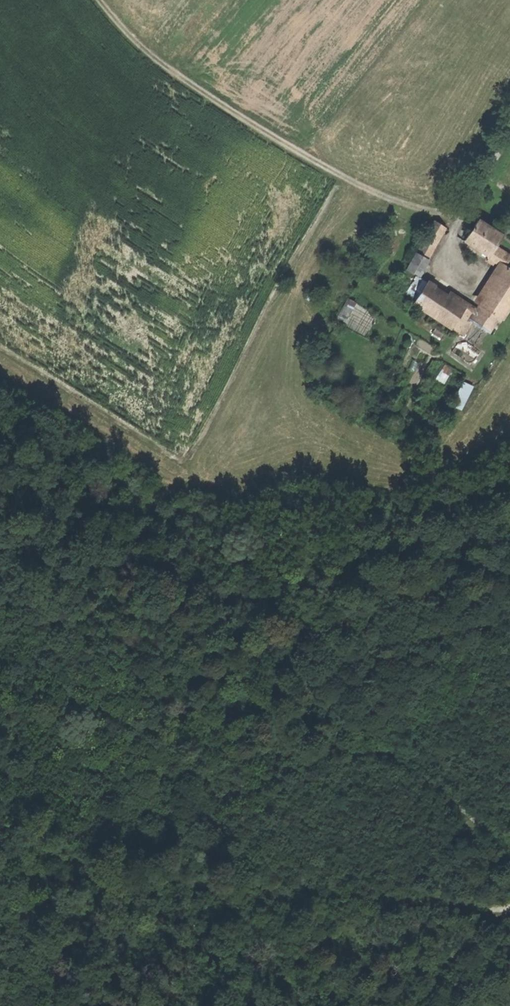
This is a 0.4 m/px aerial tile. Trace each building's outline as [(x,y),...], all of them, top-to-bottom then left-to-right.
[(504,268),(509,259),(509,257),(494,247),(500,236),(477,221),(464,242),(504,268)] [(488,333),(497,318),(501,320),(509,306),(509,272),(504,268),(479,307),(481,308),(476,317),(464,310),(465,308),(418,277),(445,231),(436,225),(417,256),(416,256),(408,271),(403,267),(389,288),(430,315),(425,322),(446,336),(451,329),(462,336),(472,323),(488,333)] [(342,326),(355,301),(349,298),(335,322),(342,326)] [(443,382),(450,369),(443,365),(436,378),(443,382)] [(463,381),(451,406),(461,411),(473,386),(463,381)]
